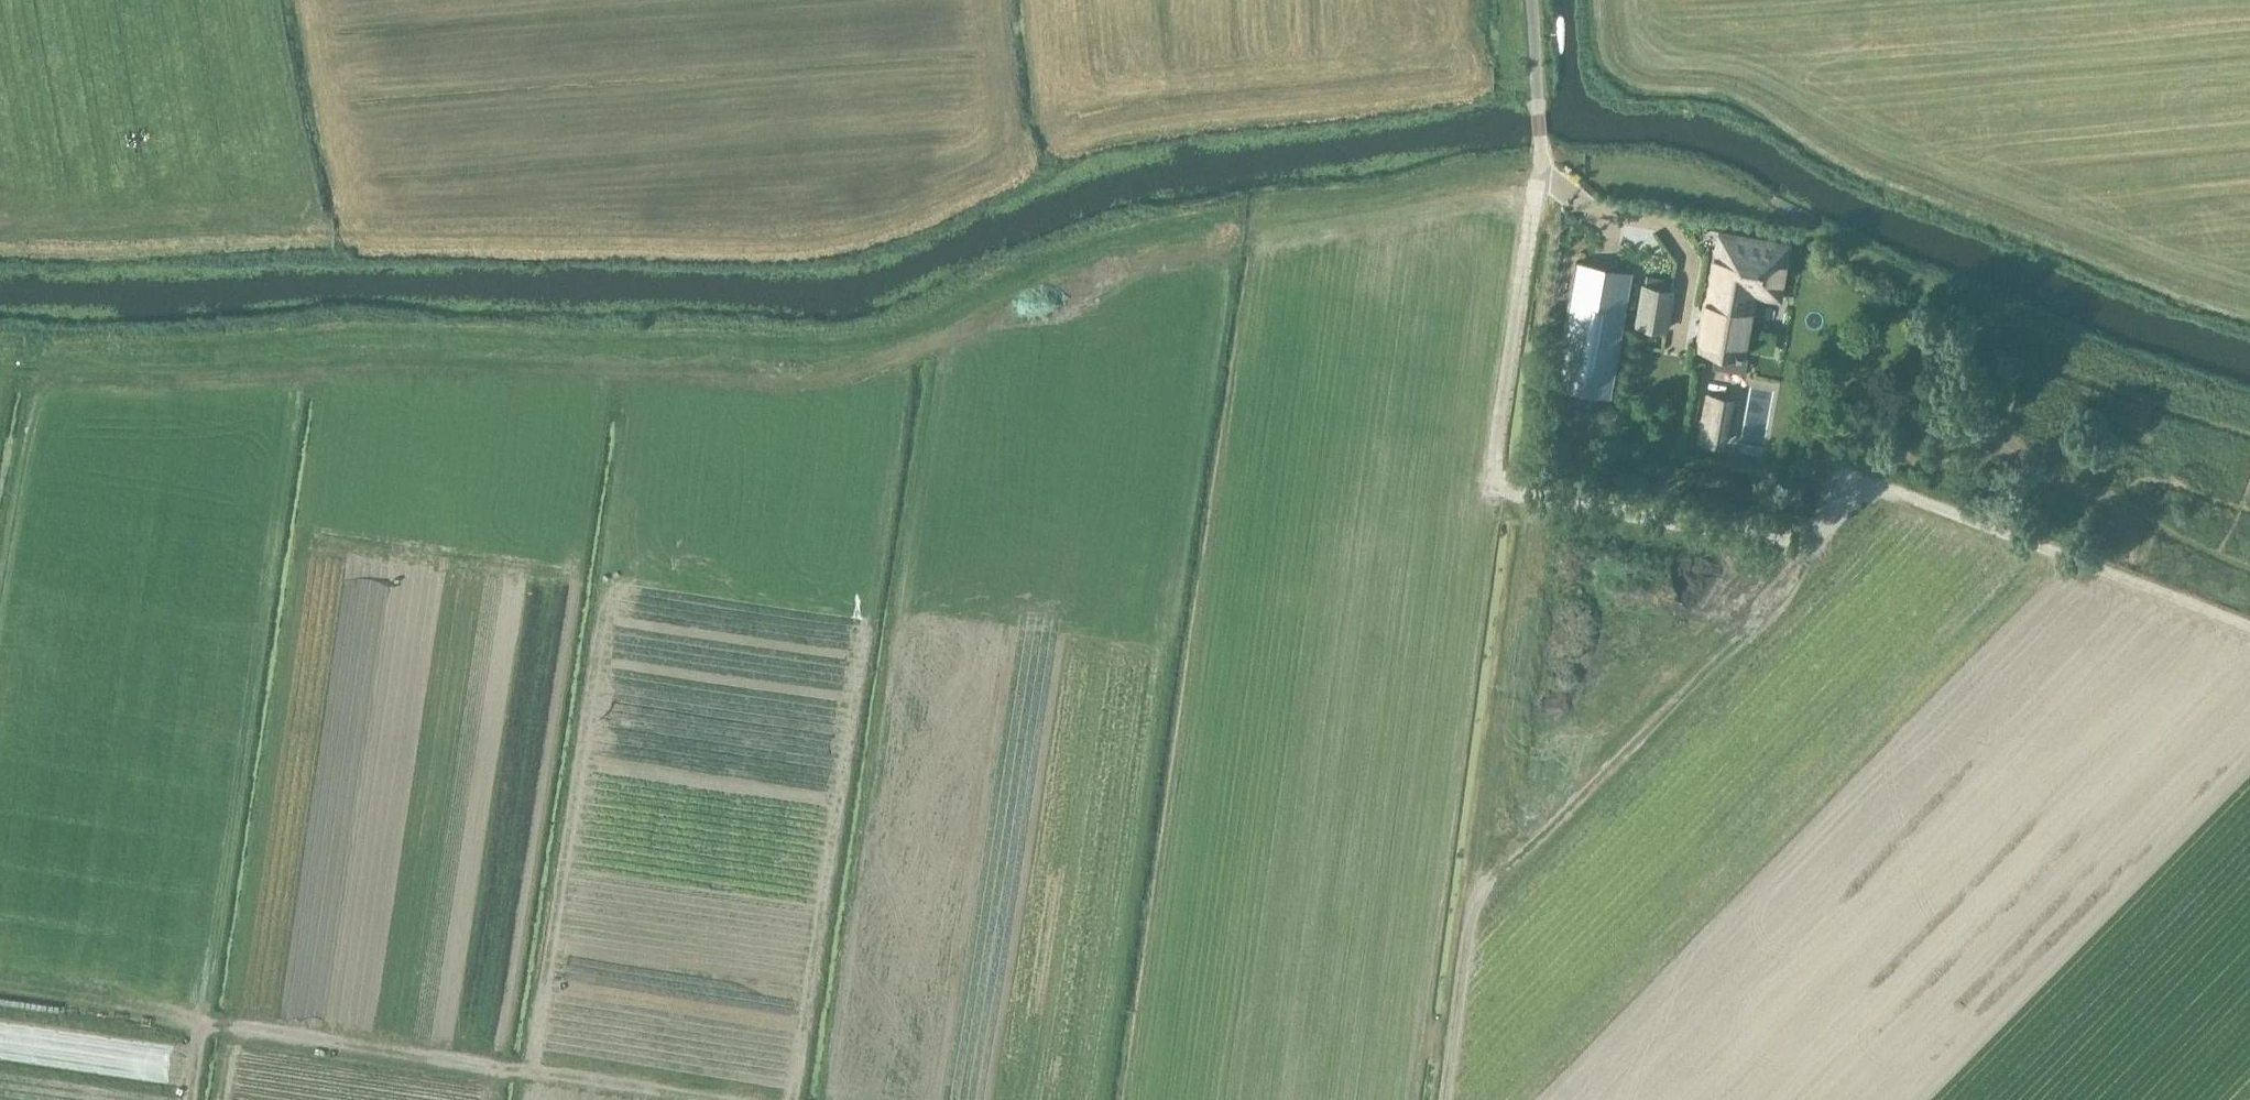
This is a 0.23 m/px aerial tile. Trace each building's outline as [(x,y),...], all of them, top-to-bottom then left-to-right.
[(1787,245),(1719,233),(1699,348),(1719,351),(1720,347),(1736,349),(1735,354),(1743,355),(1754,294),(1778,298),(1787,245)] [(1633,272),(1577,262),(1555,388),(1611,398),(1633,272)] [(1634,328),(1668,333),(1675,290),(1672,289),(1673,279),(1647,275),(1645,285),(1641,284),(1634,328)] [(1735,398),(1705,393),(1701,418),(1697,418),(1694,436),(1698,437),(1697,442),(1726,447),(1735,398)]
